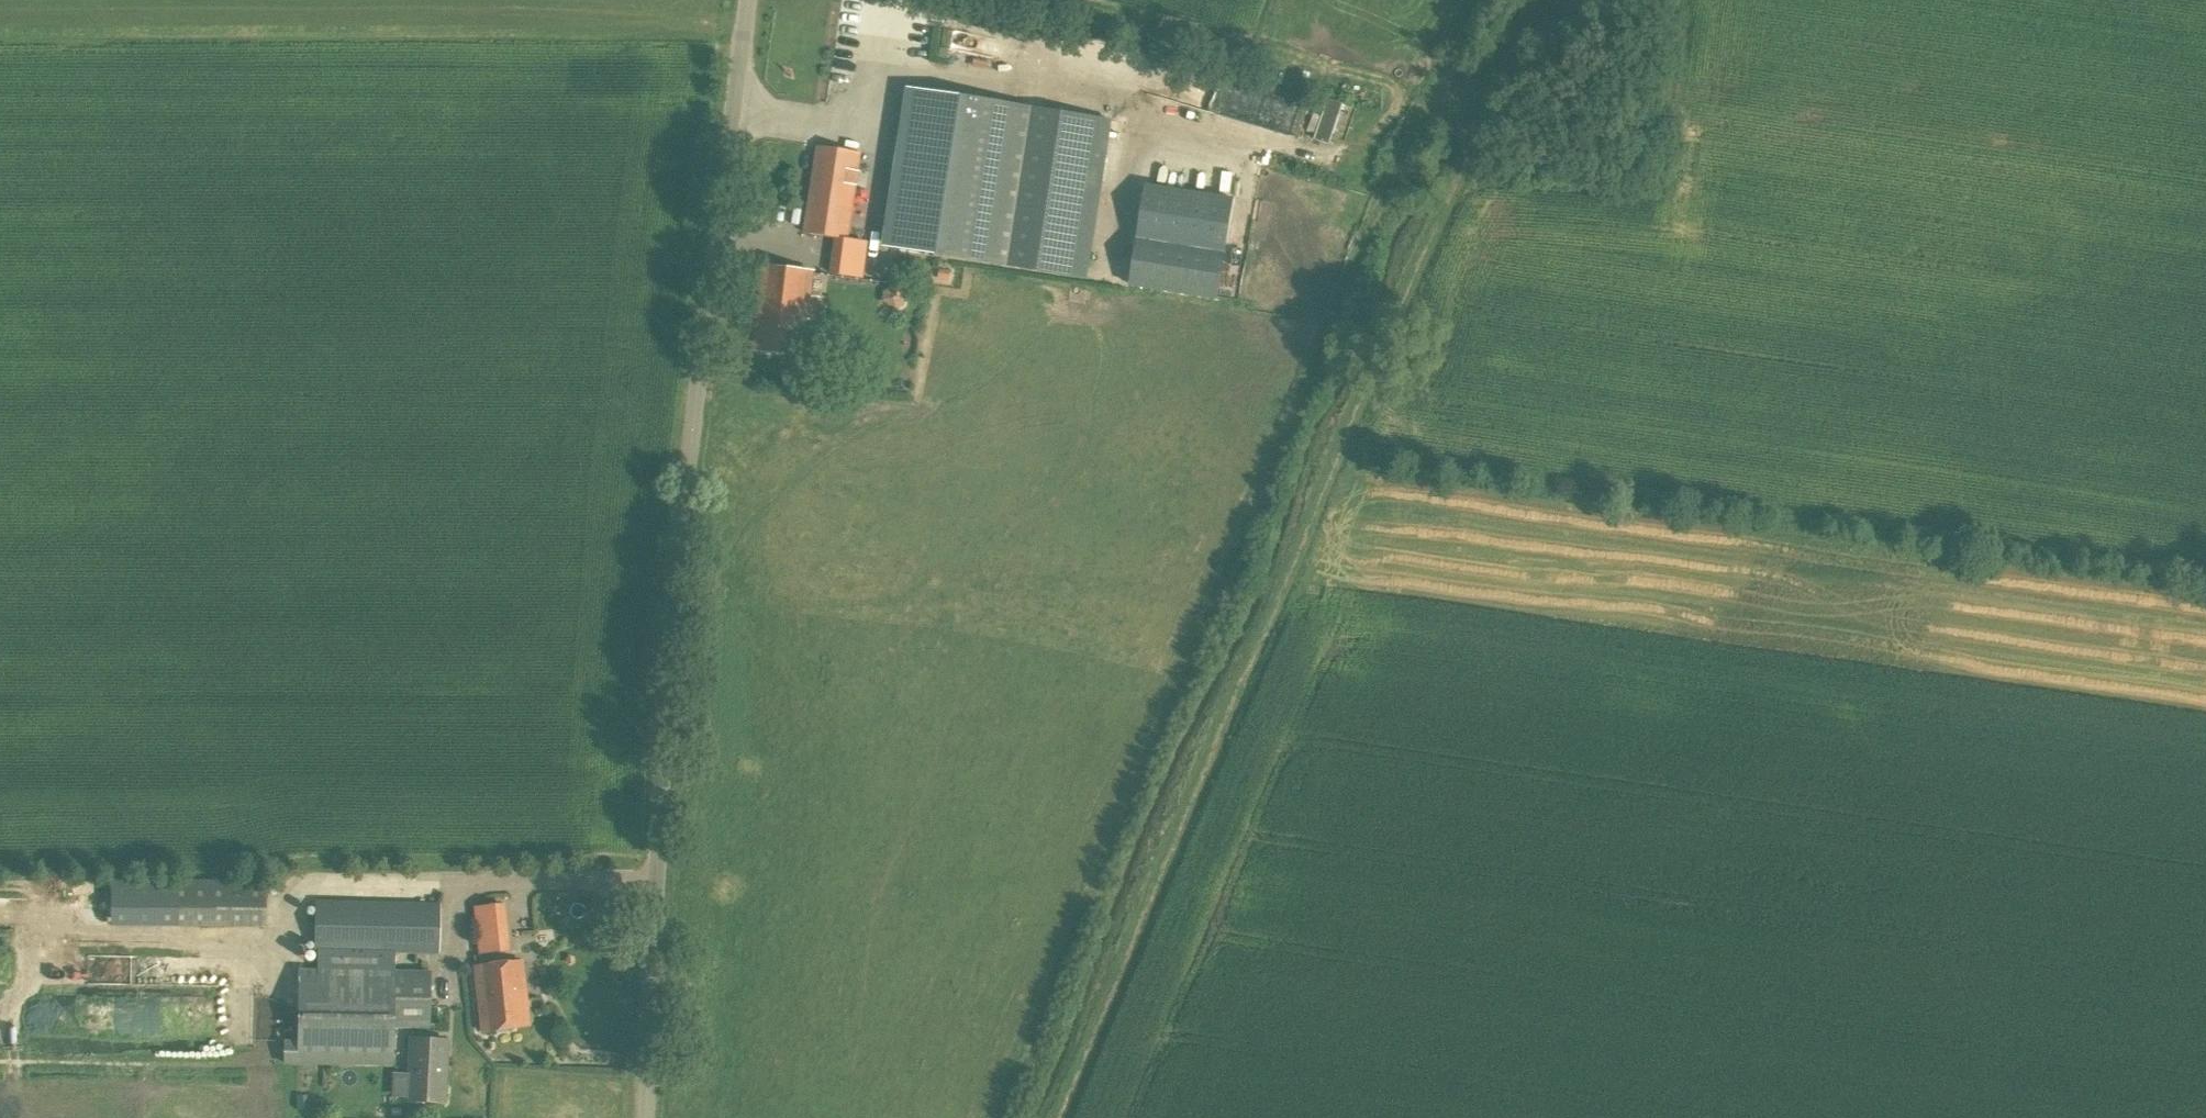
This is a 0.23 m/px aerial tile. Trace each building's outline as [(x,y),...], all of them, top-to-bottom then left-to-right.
[(882,248),(1012,268),(1070,277),(1095,115),(1037,106),(908,88),(882,248)] [(1343,100),(1326,136),(1348,147),(1366,111),(1343,100)] [(850,239),(862,153),(818,146),(805,233),(850,239)] [(1233,199),(1146,184),(1138,238),(1138,239),(1224,253),(1233,199)] [(803,356),(813,272),(767,266),(756,350),(803,356)] [(896,310),(904,305),(906,296),(901,288),(892,287),(884,292),(883,300),(896,310)] [(177,882),(177,926),(265,926),(265,882),(177,882)] [(440,954),(437,902),(314,900),(314,951),(440,954)] [(508,953),(504,903),(475,906),(479,956),(508,953)] [(482,1032),(529,1025),(522,962),(475,967),(482,1032)] [(429,1027),(430,973),(394,972),(394,970),(298,968),(296,1039),(284,1039),(284,1064),(392,1066),(393,1026),(429,1027)] [(444,1102),(448,1041),(410,1039),(407,1100),(444,1102)] [(306,1095),(296,1095),(296,1109),(305,1109),(306,1095)]
